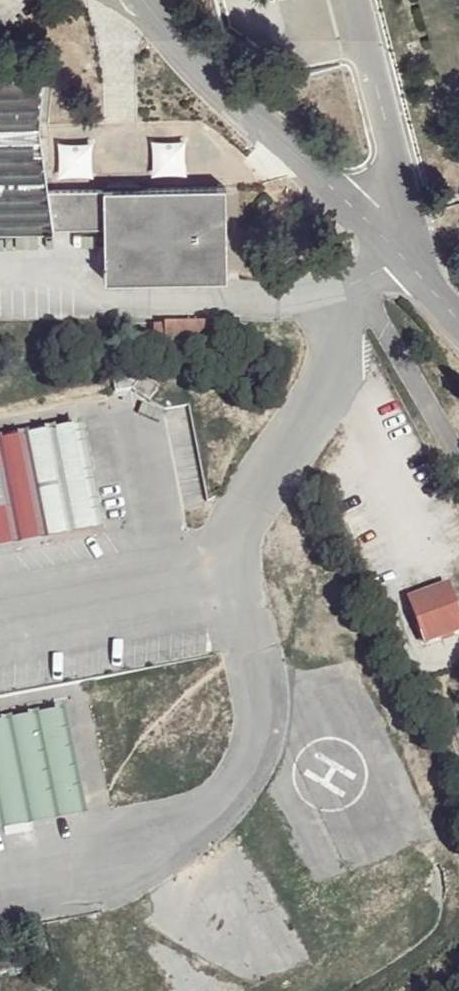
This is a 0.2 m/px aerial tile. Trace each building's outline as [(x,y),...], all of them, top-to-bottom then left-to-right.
[(0,84),(0,237),(106,238),(106,288),(227,285),(226,197),(51,197),(41,133),(47,83),(0,84)] [(118,383),(122,399),(137,397),(153,405),(164,392),(141,380),(118,383)] [(0,445),(0,548),(97,526),(76,426),(0,445)] [(171,445),(176,500),(197,498),(192,443),(171,445)] [(395,576),(404,600),(450,582),(441,559),(395,576)] [(415,602),(430,651),(458,640),(458,607),(453,591),(415,602)] [(63,715),(6,727),(28,825),(83,811),(63,715)] [(28,825),(6,727),(0,728),(0,830),(28,825)]
